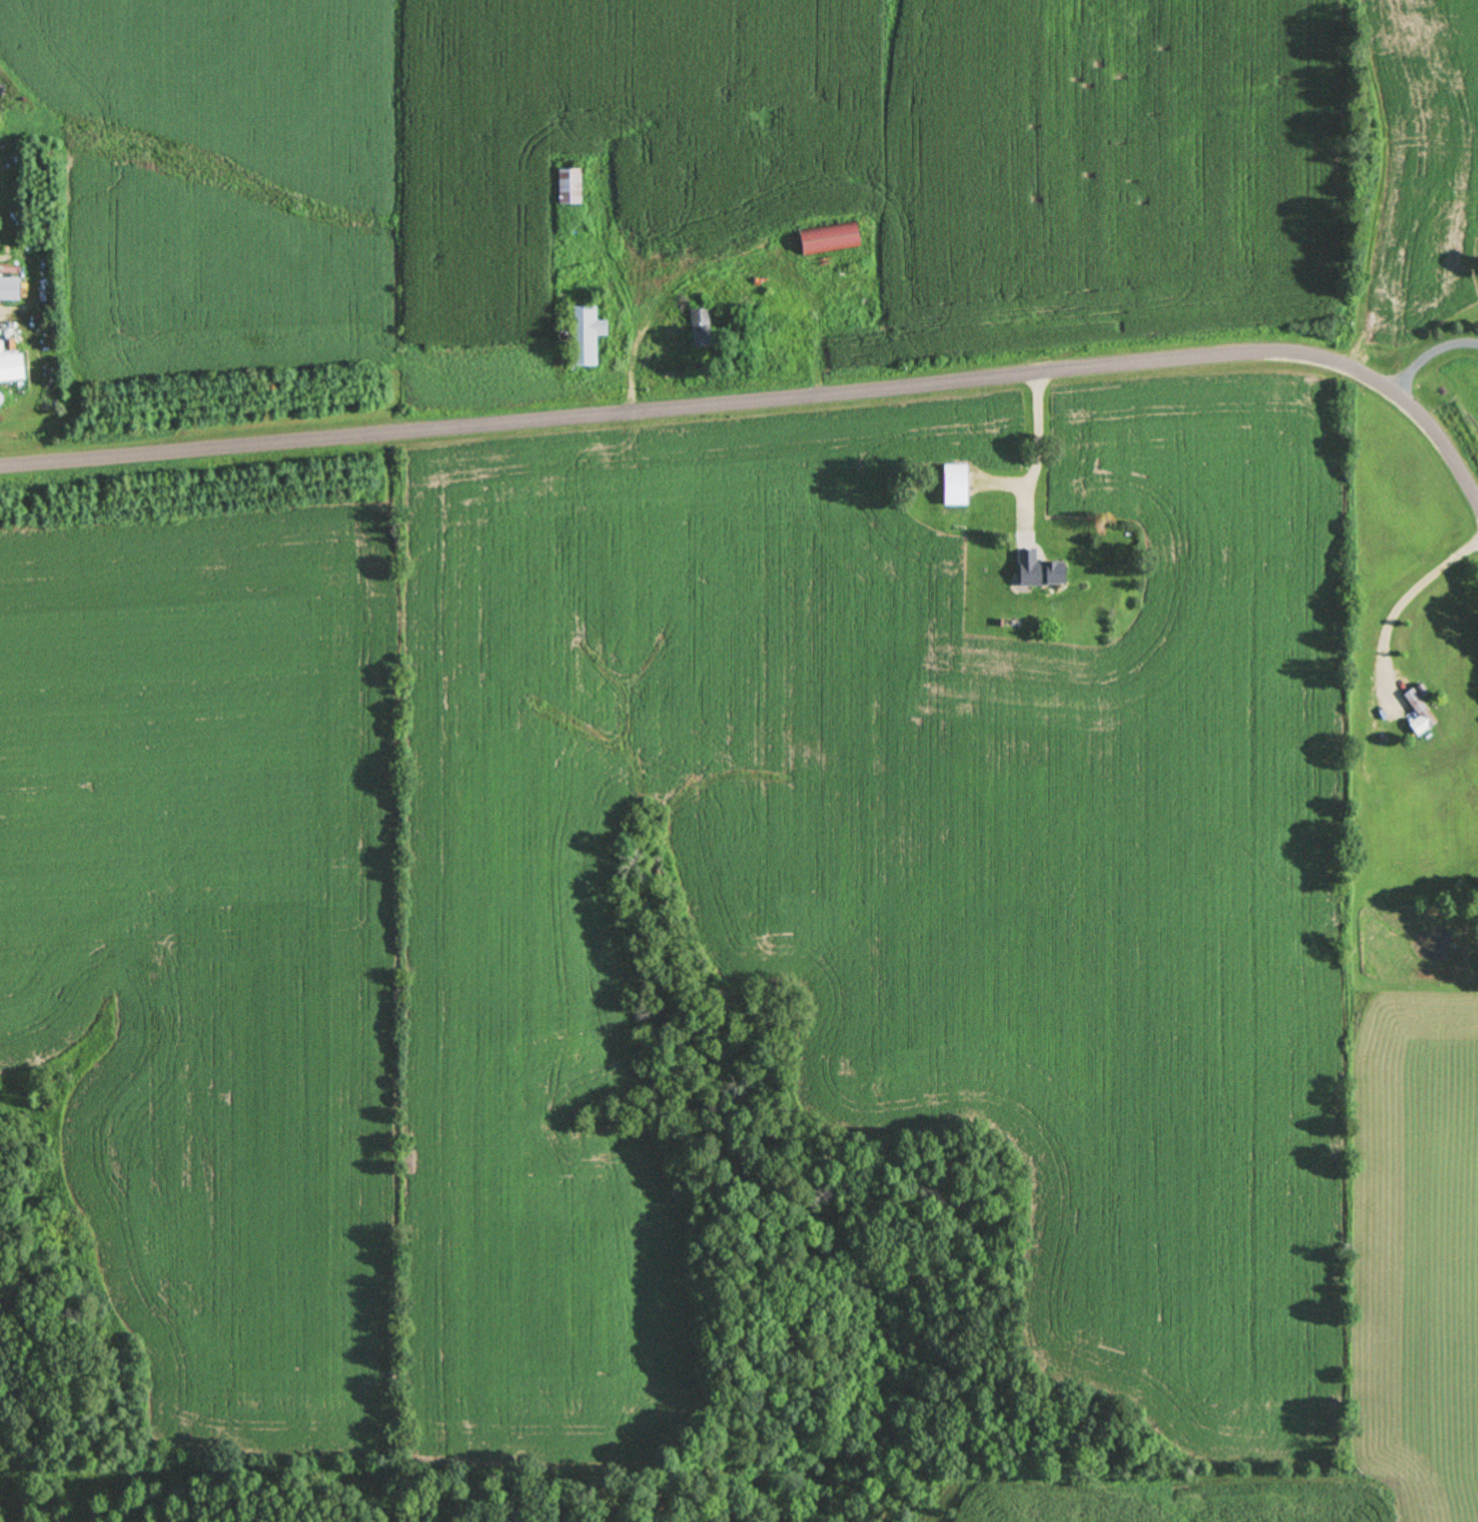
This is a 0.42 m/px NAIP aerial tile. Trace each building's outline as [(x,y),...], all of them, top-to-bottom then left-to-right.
[(554,205),(580,205),(580,170),(554,170),(554,205)] [(859,223),(795,232),(799,256),(862,247),(859,223)] [(0,277),(0,300),(21,300),(21,277),(0,277)] [(606,336),(606,321),(597,321),(597,308),(569,308),(569,367),(596,367),(596,336),(606,336)] [(690,349),(707,349),(707,317),(690,317),(690,349)] [(22,380),(19,351),(14,352),(13,339),(0,340),(0,382),(22,380)] [(967,465),(940,465),(940,507),(967,507),(967,465)] [(1016,585),(1058,585),(1058,561),(1034,561),(1034,549),(1016,549),(1016,585)] [(1435,723),(1413,687),(1401,694),(1415,717),(1405,723),(1413,737),(1435,723)]
